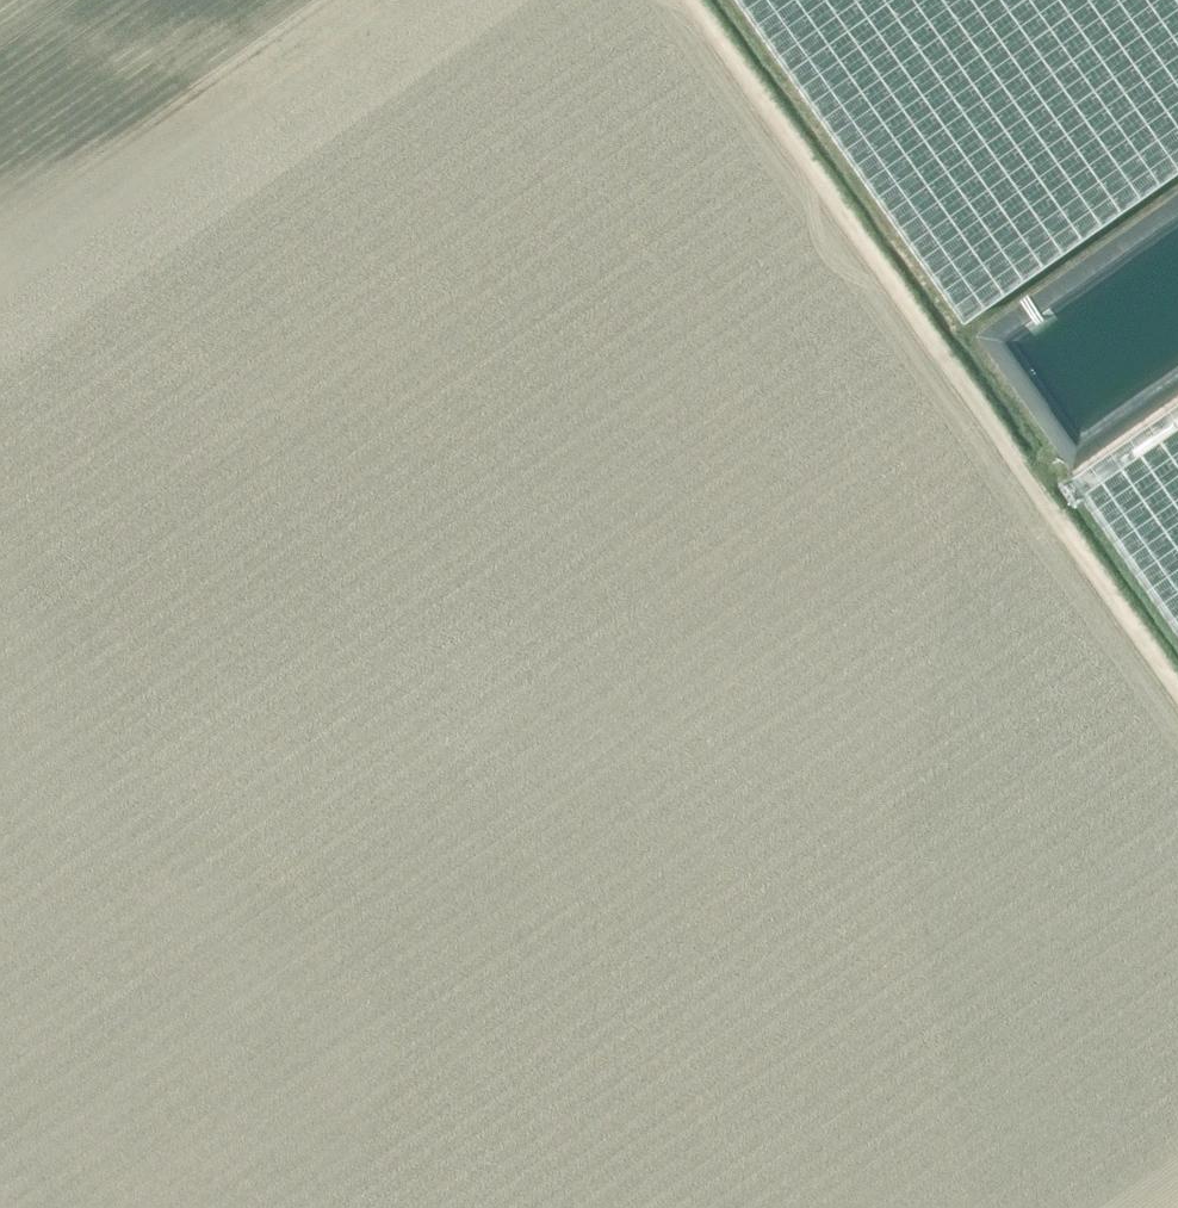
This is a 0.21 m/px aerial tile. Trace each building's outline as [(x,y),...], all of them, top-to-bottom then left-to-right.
[(962,319),(1177,167),(1177,0),(738,0),(962,319)] [(1074,474),(1177,622),(1177,400),(1074,474)]
